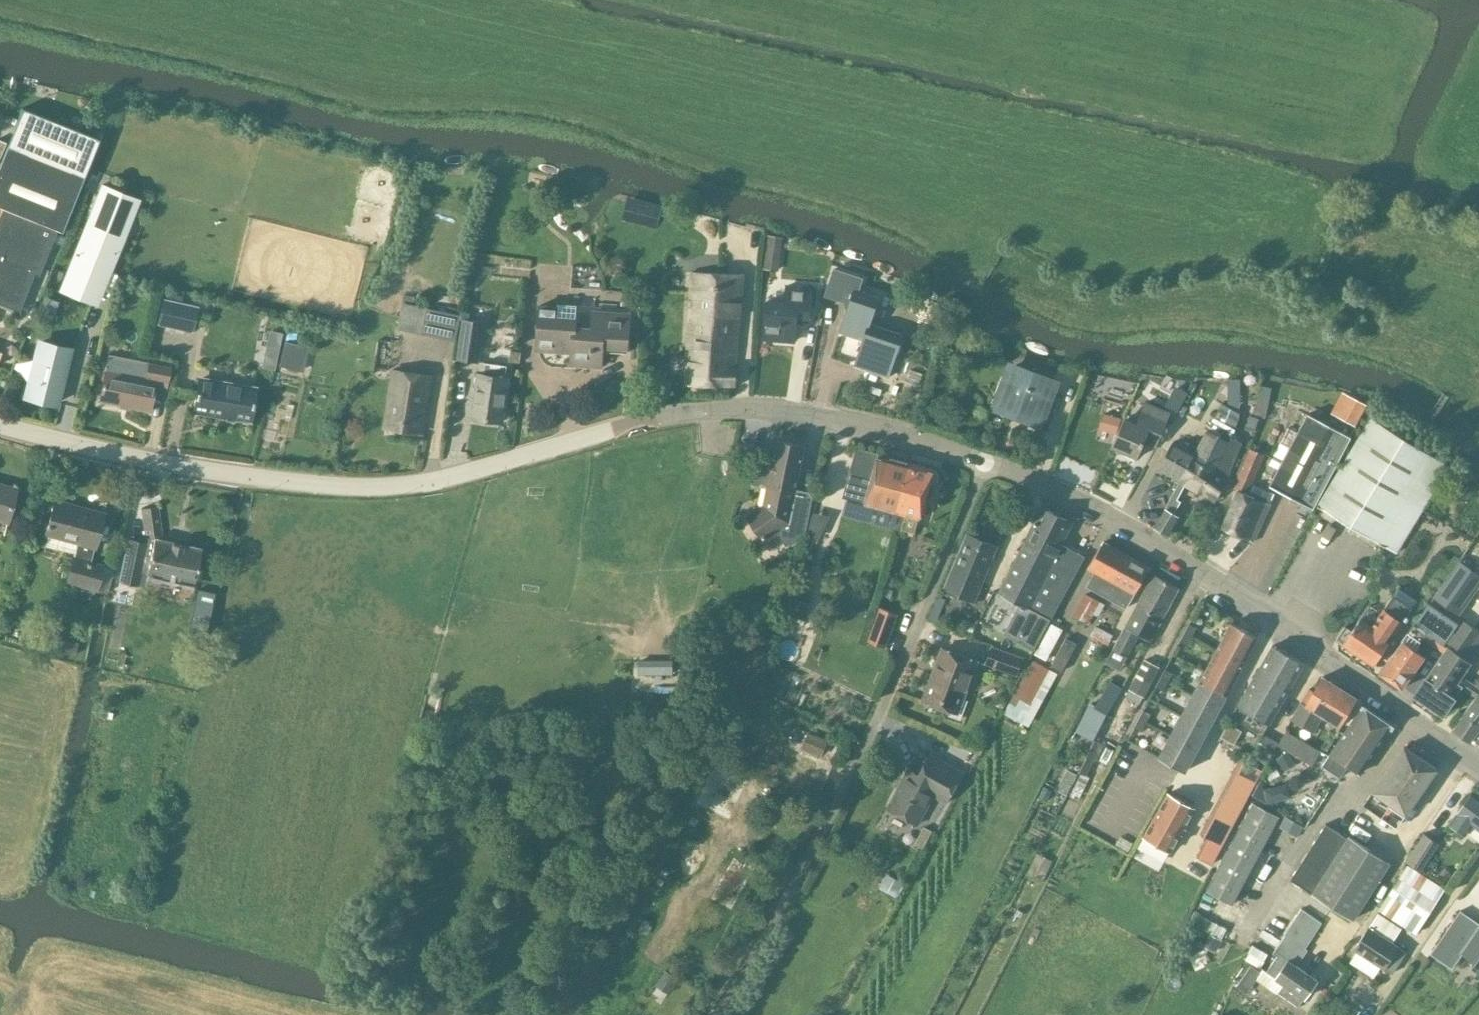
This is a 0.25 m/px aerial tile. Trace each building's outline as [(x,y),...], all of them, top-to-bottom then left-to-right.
[(56,229),(60,231),(98,139),(22,108),(0,161),(0,207),(1,208),(0,211),(0,304),(18,311),(33,274),(38,276),(56,229)] [(99,183),(67,263),(100,276),(109,254),(117,257),(140,199),(99,183)] [(616,264),(616,275),(628,276),(628,264),(616,264)] [(843,302),(847,309),(839,331),(863,339),(855,365),(888,376),(902,335),(869,324),(877,299),(859,292),(864,277),(833,267),(824,295),(843,302)] [(744,272),(691,271),(684,383),(734,386),(735,365),(738,365),(744,272)] [(784,300),(767,299),(764,338),(793,341),(796,316),(808,317),(811,286),(785,283),(784,300)] [(623,293),(622,306),(640,307),(641,295),(623,293)] [(405,294),(403,303),(398,328),(422,333),(427,308),(425,308),(426,303),(419,302),(418,307),(413,305),(415,296),(405,294)] [(44,295),(38,310),(53,316),(59,301),(44,295)] [(156,324),(192,332),(198,308),(162,300),(156,324)] [(557,306),(539,305),(536,349),(571,352),(571,364),(601,367),(602,346),(627,348),(630,313),(593,310),(592,325),(575,324),(576,317),(576,305),(557,303),(557,306)] [(456,360),(478,362),(485,321),(462,318),(456,360)] [(259,340),(258,346),(260,351),(266,352),(271,350),(272,344),(270,339),(264,338),(259,340)] [(39,341),(25,395),(54,403),(68,349),(39,341)] [(303,372),(307,347),(284,343),(279,367),(303,372)] [(520,362),(521,351),(510,350),(509,360),(520,362)] [(272,370),(274,358),(263,355),(260,367),(272,370)] [(147,362),(143,379),(104,371),(98,400),(149,410),(153,387),(164,389),(169,366),(147,362)] [(487,422),(487,419),(502,421),(508,377),(506,377),(507,365),(485,362),(484,374),(477,373),(471,417),(474,417),(474,420),(487,422)] [(995,408),(1038,424),(1054,382),(1011,366),(995,408)] [(431,375),(392,369),(383,426),(423,432),(431,375)] [(192,411),(249,421),(255,387),(198,377),(192,411)] [(1347,395),(1335,416),(1340,419),(1354,426),(1366,405),(1347,395)] [(1113,401),(1109,414),(1122,417),(1125,404),(1113,401)] [(1136,422),(1123,417),(1111,446),(1137,457),(1143,441),(1156,446),(1170,412),(1145,401),(1136,422)] [(1278,469),(1270,485),(1312,508),(1343,449),(1350,436),(1308,414),(1289,448),(1278,469)] [(1255,432),(1258,419),(1249,416),(1245,429),(1255,432)] [(1158,468),(1179,480),(1192,458),(1213,470),(1229,441),(1231,437),(1235,429),(1224,423),(1214,418),(1213,417),(1207,429),(1194,453),(1172,441),(1158,468)] [(1368,417),(1333,475),(1316,504),(1396,553),(1449,466),(1368,417)] [(1242,442),(1231,437),(1213,470),(1192,458),(1179,480),(1180,480),(1185,483),(1194,488),(1215,500),(1227,479),(1242,442)] [(795,489),(798,475),(804,446),(777,440),(773,460),(758,457),(752,485),(760,486),(761,483),(766,485),(762,504),(745,515),(762,541),(776,531),(786,546),(806,533),(813,497),(808,491),(795,489)] [(856,447),(843,496),(902,512),(905,498),(902,492),(911,462),(908,461),(905,456),(896,454),(891,457),(856,447)] [(1221,526),(1253,540),(1269,504),(1273,494),(1252,485),(1265,455),(1248,448),(1233,487),(1237,490),(1221,526)] [(933,468),(911,462),(902,492),(905,498),(902,512),(906,513),(901,529),(914,533),(918,519),(919,519),(920,515),(926,511),(927,505),(925,499),(929,483),(932,484),(938,481),(939,475),(937,470),(933,469),(933,468)] [(1180,480),(1165,509),(1173,514),(1179,501),(1177,500),(1185,483),(1180,480)] [(6,522),(16,488),(0,483),(0,520),(6,522)] [(90,560),(94,547),(103,513),(54,499),(44,534),(78,543),(74,557),(71,556),(64,583),(97,591),(104,564),(90,560)] [(194,579),(200,580),(203,568),(197,567),(201,549),(163,541),(158,505),(140,508),(144,536),(143,543),(127,540),(119,582),(137,586),(139,573),(192,585),(193,580),(194,579)] [(1042,507),(1025,540),(1046,549),(1043,556),(1052,560),(1051,564),(1072,575),(1082,555),(1064,546),(1066,542),(1062,540),(1072,522),(1042,507)] [(1173,514),(1165,509),(1154,528),(1166,535),(1177,516),(1173,514)] [(974,600),(988,565),(992,566),(995,560),(991,558),(996,546),(967,534),(944,588),(974,600)] [(1046,549),(1025,540),(998,592),(1020,603),(1004,633),(1034,649),(1072,575),(1051,564),(1052,560),(1043,556),(1046,549)] [(1097,592),(1121,551),(1104,541),(1088,568),(1094,572),(1086,585),(1097,592)] [(1149,567),(1121,551),(1097,592),(1126,608),(1149,567)] [(1153,573),(1136,606),(1161,619),(1178,587),(1153,573)] [(1448,581),(1437,596),(1451,605),(1460,589),(1448,581)] [(1470,593),(1478,599),(1478,581),(1470,593)] [(1344,626),(1336,639),(1343,643),(1343,644),(1374,665),(1390,642),(1403,622),(1403,621),(1417,600),(1398,587),(1381,613),(1369,605),(1352,631),(1344,626)] [(1085,593),(1072,615),(1087,623),(1093,613),(1100,601),(1085,593)] [(1428,602),(1414,622),(1420,626),(1426,631),(1445,643),(1458,623),(1428,602)] [(1150,640),(1161,619),(1136,606),(1114,647),(1127,654),(1129,655),(1140,634),(1150,640)] [(897,615),(880,608),(869,640),(885,646),(897,615)] [(966,619),(962,629),(973,633),(976,623),(966,619)] [(1414,694),(1431,705),(1432,709),(1436,712),(1440,711),(1443,713),(1453,698),(1461,687),(1466,679),(1462,676),(1472,662),(1463,656),(1478,632),(1478,631),(1464,620),(1447,645),(1440,655),(1425,678),(1414,694)] [(1231,622),(1194,690),(1158,756),(1185,771),(1257,637),(1231,622)] [(1381,671),(1379,673),(1401,688),(1423,656),(1418,652),(1414,649),(1425,632),(1426,631),(1420,626),(1414,622),(1413,622),(1402,639),(1401,640),(1402,641),(1381,671)] [(1189,623),(1185,632),(1192,636),(1197,627),(1189,623)] [(1095,625),(1090,635),(1108,645),(1113,635),(1095,625)] [(1188,645),(1192,636),(1185,632),(1180,641),(1188,645)] [(1052,652),(1071,663),(1073,664),(1080,651),(1048,633),(1041,646),(1052,652)] [(77,642),(68,641),(67,653),(76,654),(77,642)] [(1272,645),(1251,680),(1283,699),(1303,663),(1272,645)] [(1019,672),(1021,673),(1022,673),(1026,661),(1023,660),(1024,657),(999,648),(991,646),(985,664),(1017,676),(1019,672)] [(961,721),(969,700),(961,698),(975,660),(943,648),(924,699),(948,708),(945,715),(961,721)] [(1145,696),(1160,667),(1144,659),(1129,688),(1130,689),(1126,697),(1139,703),(1143,695),(1145,696)] [(723,660),(719,669),(731,675),(735,666),(723,660)] [(1013,695),(1031,704),(1049,670),(1031,661),(1013,695)] [(673,665),(663,666),(663,683),(673,683),(673,665)] [(1165,669),(1160,678),(1168,682),(1173,673),(1165,669)] [(1322,676),(1313,691),(1309,688),(1292,718),(1313,731),(1322,715),(1339,725),(1356,697),(1322,676)] [(1164,691),(1168,682),(1160,678),(1156,686),(1164,691)] [(1283,699),(1251,680),(1231,716),(1262,734),(1263,733),(1283,699)] [(1111,681),(1103,696),(1114,703),(1121,691),(1123,688),(1111,681)] [(1456,727),(1453,731),(1469,742),(1478,728),(1478,694),(1456,727)] [(1094,739),(1107,712),(1097,706),(1090,703),(1076,731),(1094,739)] [(1361,772),(1392,725),(1362,705),(1361,708),(1331,752),(1322,765),(1340,777),(1348,764),(1361,772)] [(1144,709),(1139,718),(1147,722),(1151,714),(1144,709)] [(1142,731),(1147,722),(1139,718),(1134,727),(1142,731)] [(1218,736),(1231,744),(1240,730),(1227,722),(1218,736)] [(1321,752),(1286,731),(1278,746),(1312,766),(1321,752)] [(1262,734),(1258,742),(1274,751),(1279,742),(1263,733),(1262,734)] [(1404,745),(1372,791),(1405,814),(1437,768),(1404,745)] [(885,807),(918,826),(934,797),(946,804),(964,771),(929,752),(918,773),(908,767),(885,807)] [(1287,753),(1277,759),(1284,771),(1295,765),(1287,753)] [(1240,759),(1200,833),(1221,845),(1261,771),(1240,759)] [(1067,795),(1077,774),(1068,769),(1057,790),(1067,795)] [(1473,824),(1478,829),(1478,797),(1472,792),(1457,813),(1449,823),(1465,835),(1473,824)] [(1143,836),(1170,851),(1194,808),(1167,793),(1143,836)] [(1233,904),(1279,817),(1253,803),(1206,890),(1233,904)] [(1303,828),(1285,818),(1279,828),(1297,838),(1303,828)] [(1289,879),(1310,892),(1345,836),(1325,824),(1289,879)] [(1421,870),(1439,842),(1425,833),(1406,860),(1421,870)] [(1345,836),(1310,892),(1352,919),(1389,862),(1348,836),(1347,838),(1345,836)] [(1211,863),(1221,845),(1208,838),(1198,856),(1211,863)] [(1037,853),(1027,873),(1043,881),(1053,861),(1037,853)] [(1407,864),(1378,909),(1416,934),(1445,888),(1407,864)] [(886,874),(879,887),(897,897),(904,884),(886,874)] [(1298,1007),(1304,998),(1317,979),(1292,962),(1302,946),(1305,949),(1321,923),(1301,909),(1285,934),(1272,953),(1276,955),(1266,971),(1284,984),(1278,992),(1298,1007)] [(1446,964),(1452,968),(1462,952),(1478,964),(1478,923),(1460,910),(1431,953),(1446,964)] [(1378,912),(1369,927),(1392,942),(1402,927),(1378,912)] [(1217,937),(1222,935),(1212,913),(1193,922),(1200,938),(1182,947),(1191,967),(1224,952),(1217,937)] [(1407,951),(1398,946),(1392,942),(1369,927),(1355,948),(1392,973),(1407,951)] [(1249,944),(1241,959),(1258,968),(1266,953),(1249,944)] [(667,974),(660,985),(670,991),(676,977),(667,974)]
